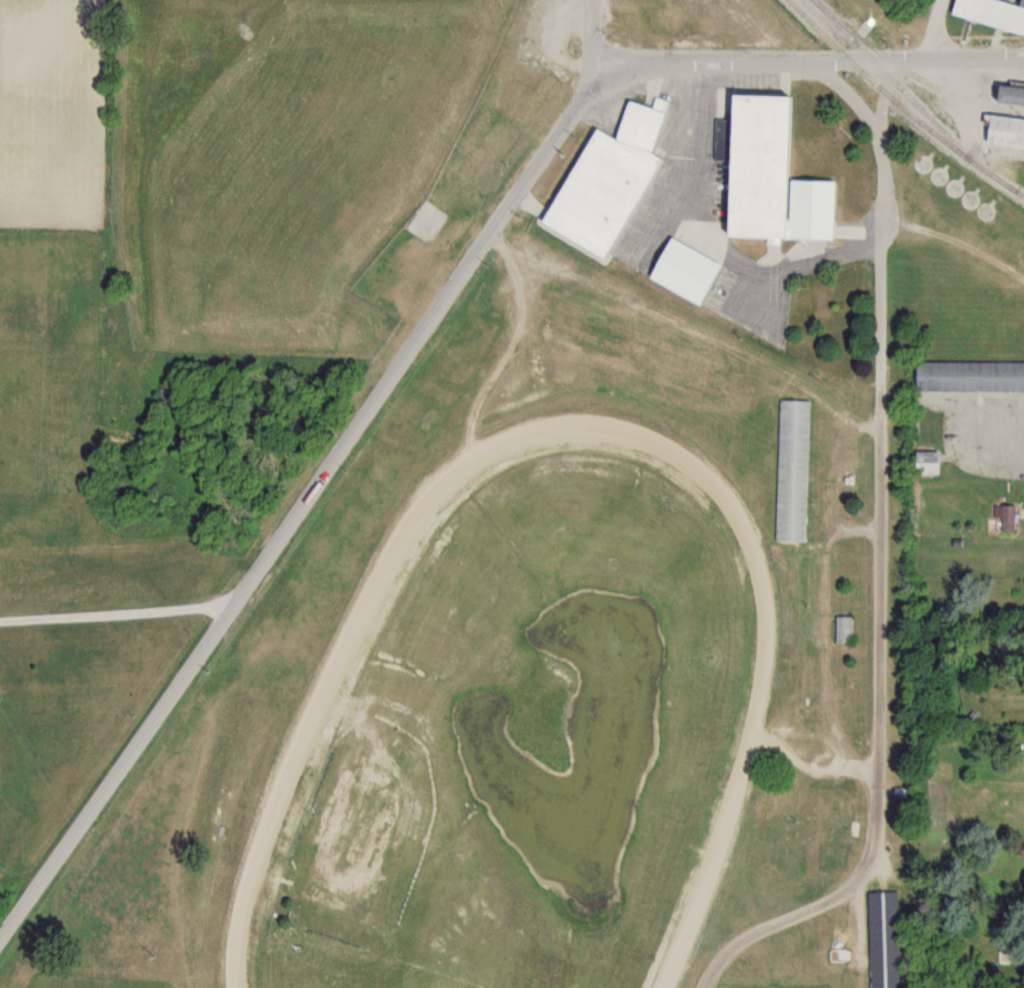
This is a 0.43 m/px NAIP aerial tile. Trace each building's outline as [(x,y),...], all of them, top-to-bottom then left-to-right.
[(1023,35),(1023,0),(1016,0),(1014,4),(998,0),(951,0),(947,14),(1023,35)] [(991,104),(1023,106),(1023,88),(992,86),(991,104)] [(719,238),(830,240),(831,181),(789,180),(791,94),(722,92),(719,238)] [(628,100),(609,138),(588,128),(538,226),(606,261),(658,158),(647,153),(671,104),(655,96),(648,110),(628,100)] [(985,115),(982,144),(1023,148),(1023,119),(985,115)] [(644,278),(699,306),(720,266),(665,237),(644,278)] [(1023,390),(1023,361),(913,361),(913,390),(1023,390)] [(775,541),(806,541),(808,400),(778,399),(775,541)] [(911,473),(937,473),(937,451),(911,451),(911,473)] [(852,642),(852,616),(835,616),(835,642),(852,642)] [(868,891),(868,987),(898,987),(898,891),(868,891)]
